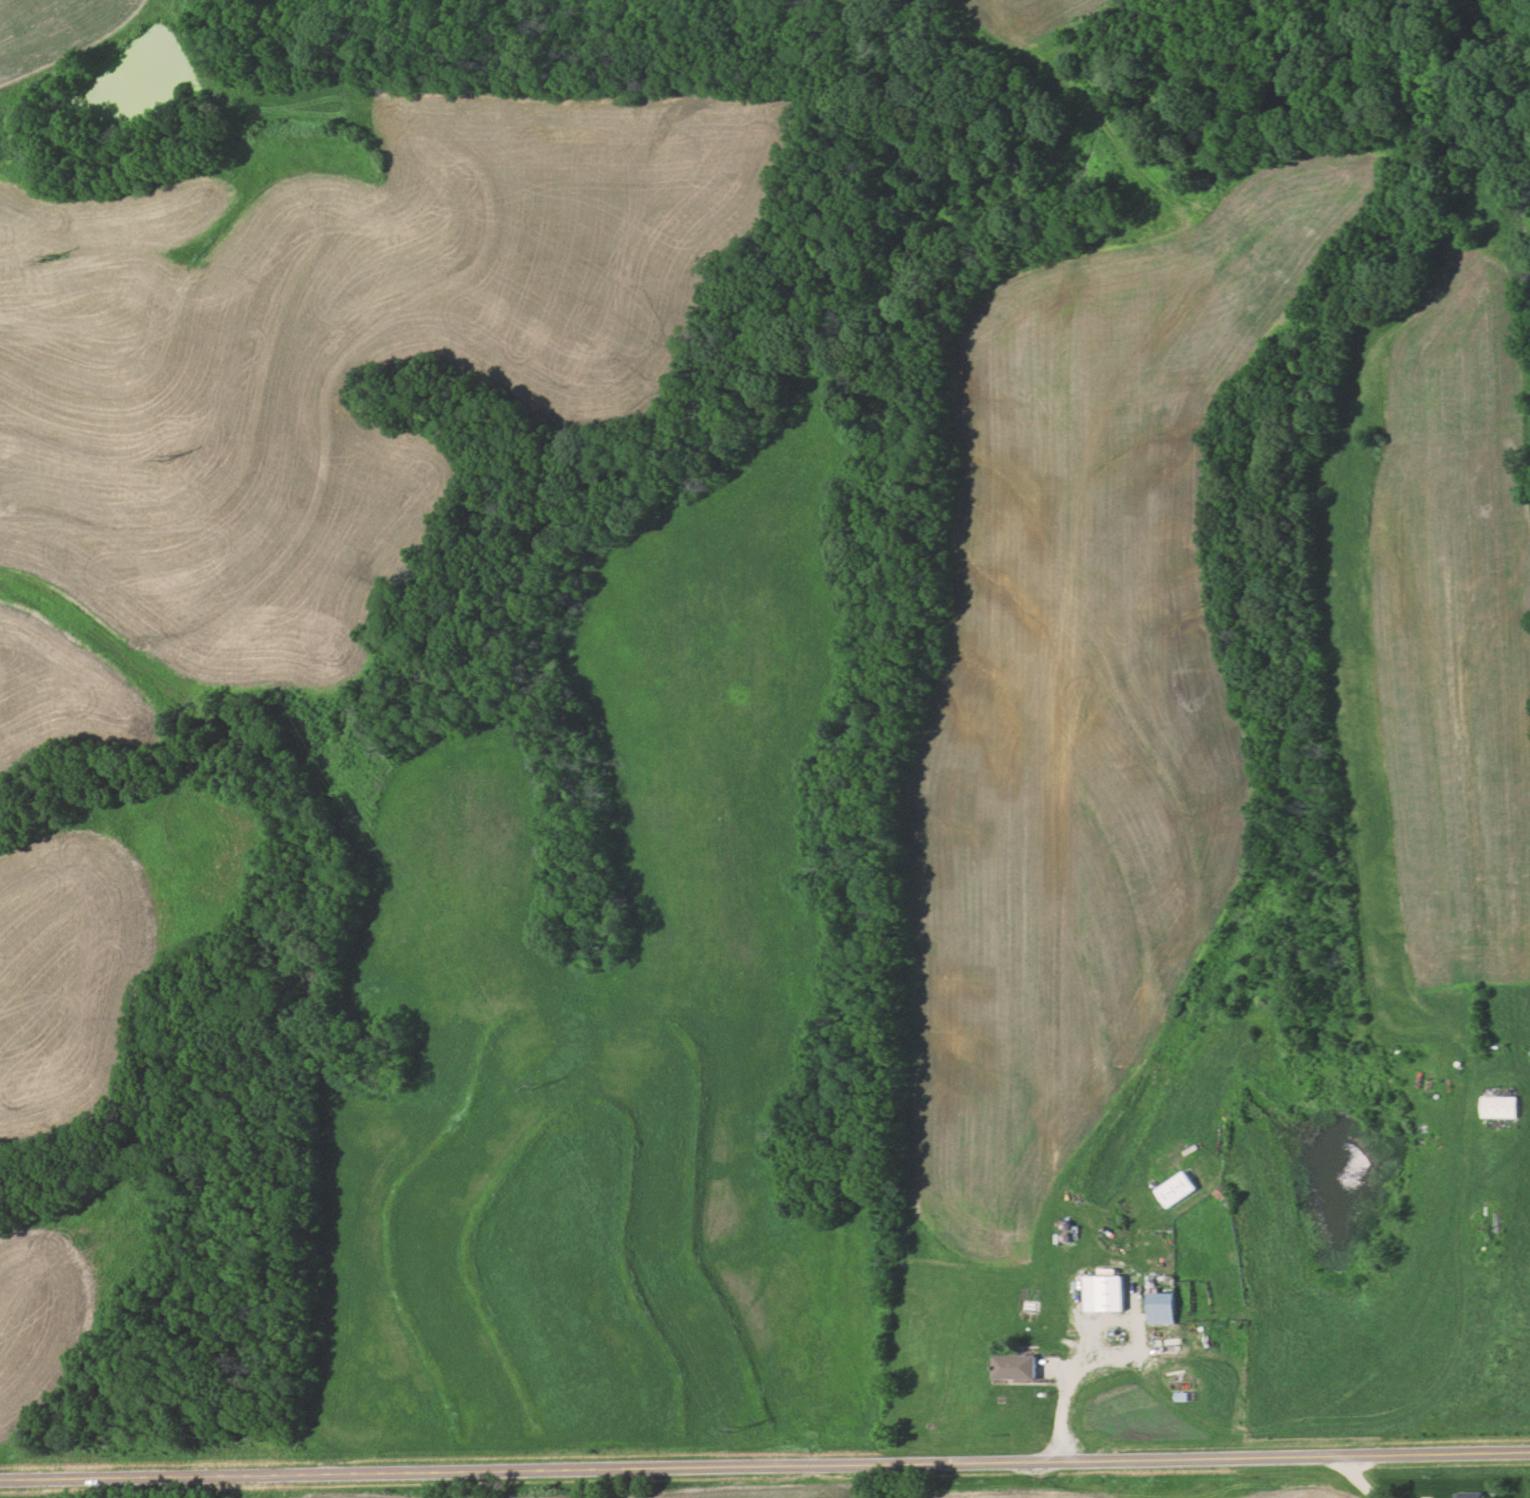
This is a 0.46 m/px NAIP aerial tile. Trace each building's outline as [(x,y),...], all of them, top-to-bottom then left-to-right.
[(1518,1120),(1518,1097),(1482,1097),(1482,1120),(1518,1120)] [(1156,1192),(1169,1210),(1198,1190),(1186,1172),(1156,1192)] [(1214,1194),(1231,1210),(1240,1200),(1224,1184),(1214,1194)] [(1124,1313),(1124,1278),(1085,1278),(1085,1313),(1124,1313)] [(1147,1278),(1147,1325),(1175,1325),(1175,1278),(1147,1278)] [(992,1381),(1036,1381),(1036,1355),(992,1355),(992,1381)]
